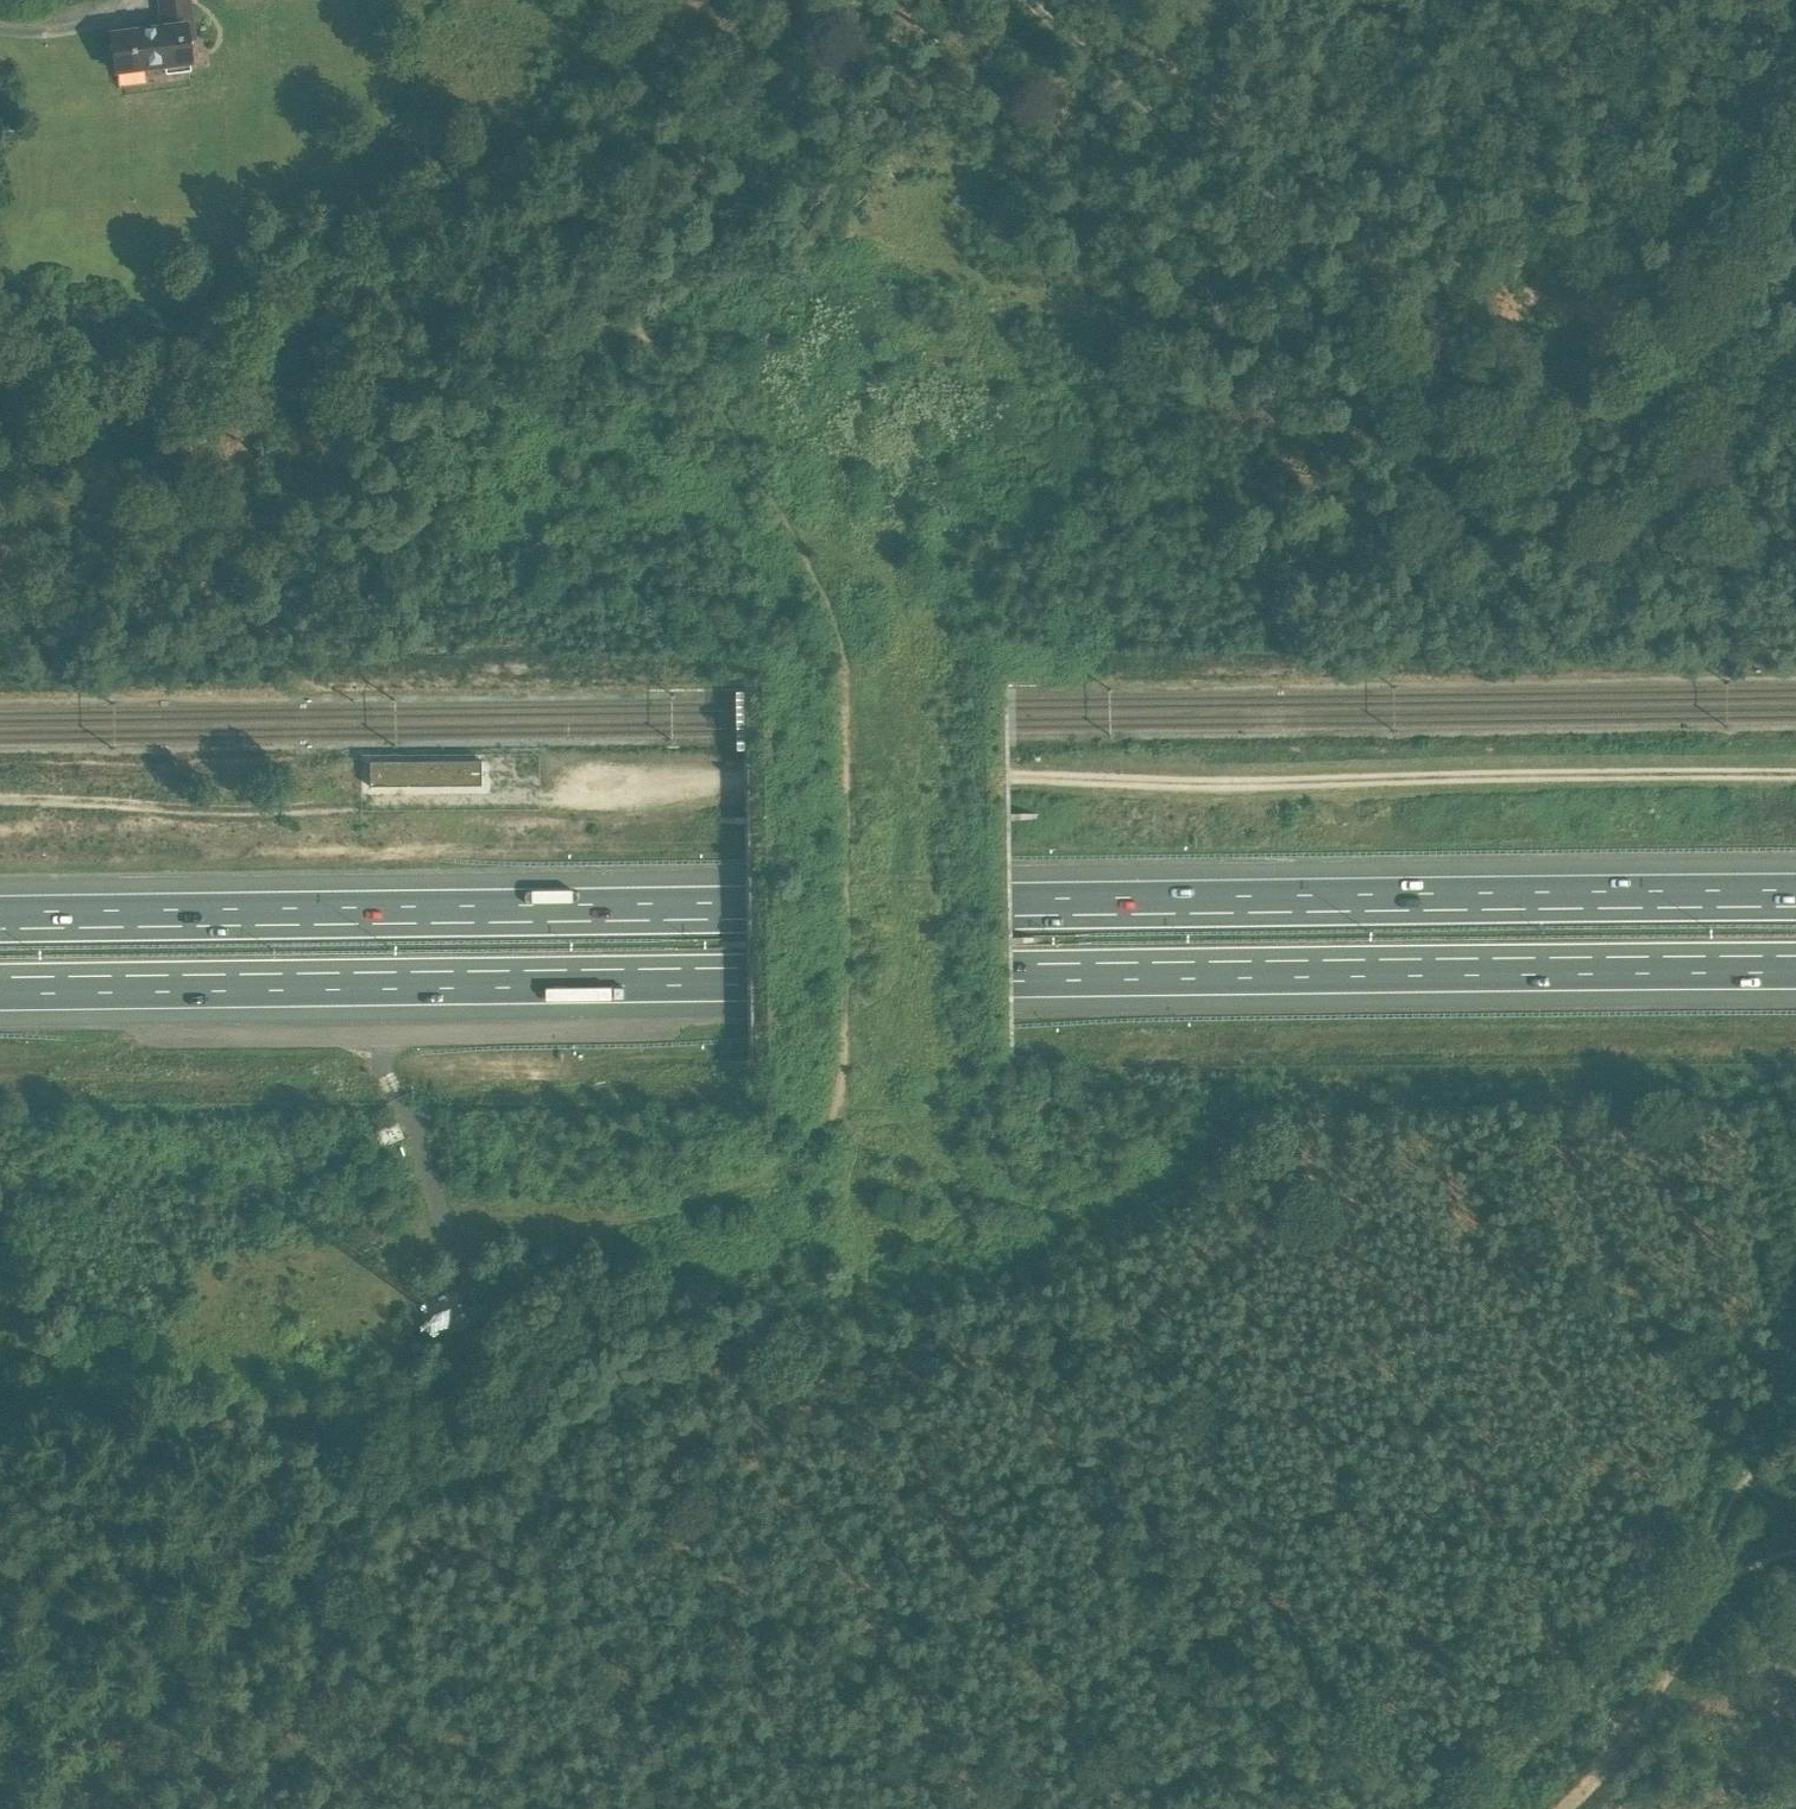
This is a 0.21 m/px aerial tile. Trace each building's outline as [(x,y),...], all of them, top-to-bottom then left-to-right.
[(115,71),(190,61),(187,39),(193,39),(190,9),(160,13),(162,27),(110,33),(115,71)] [(486,761),(371,762),(371,788),(486,787),(486,761)] [(403,1137),(397,1122),(374,1132),(380,1147),(391,1142),(402,1138),(403,1137)] [(422,1339),(411,1343),(414,1352),(425,1347),(422,1339)]
